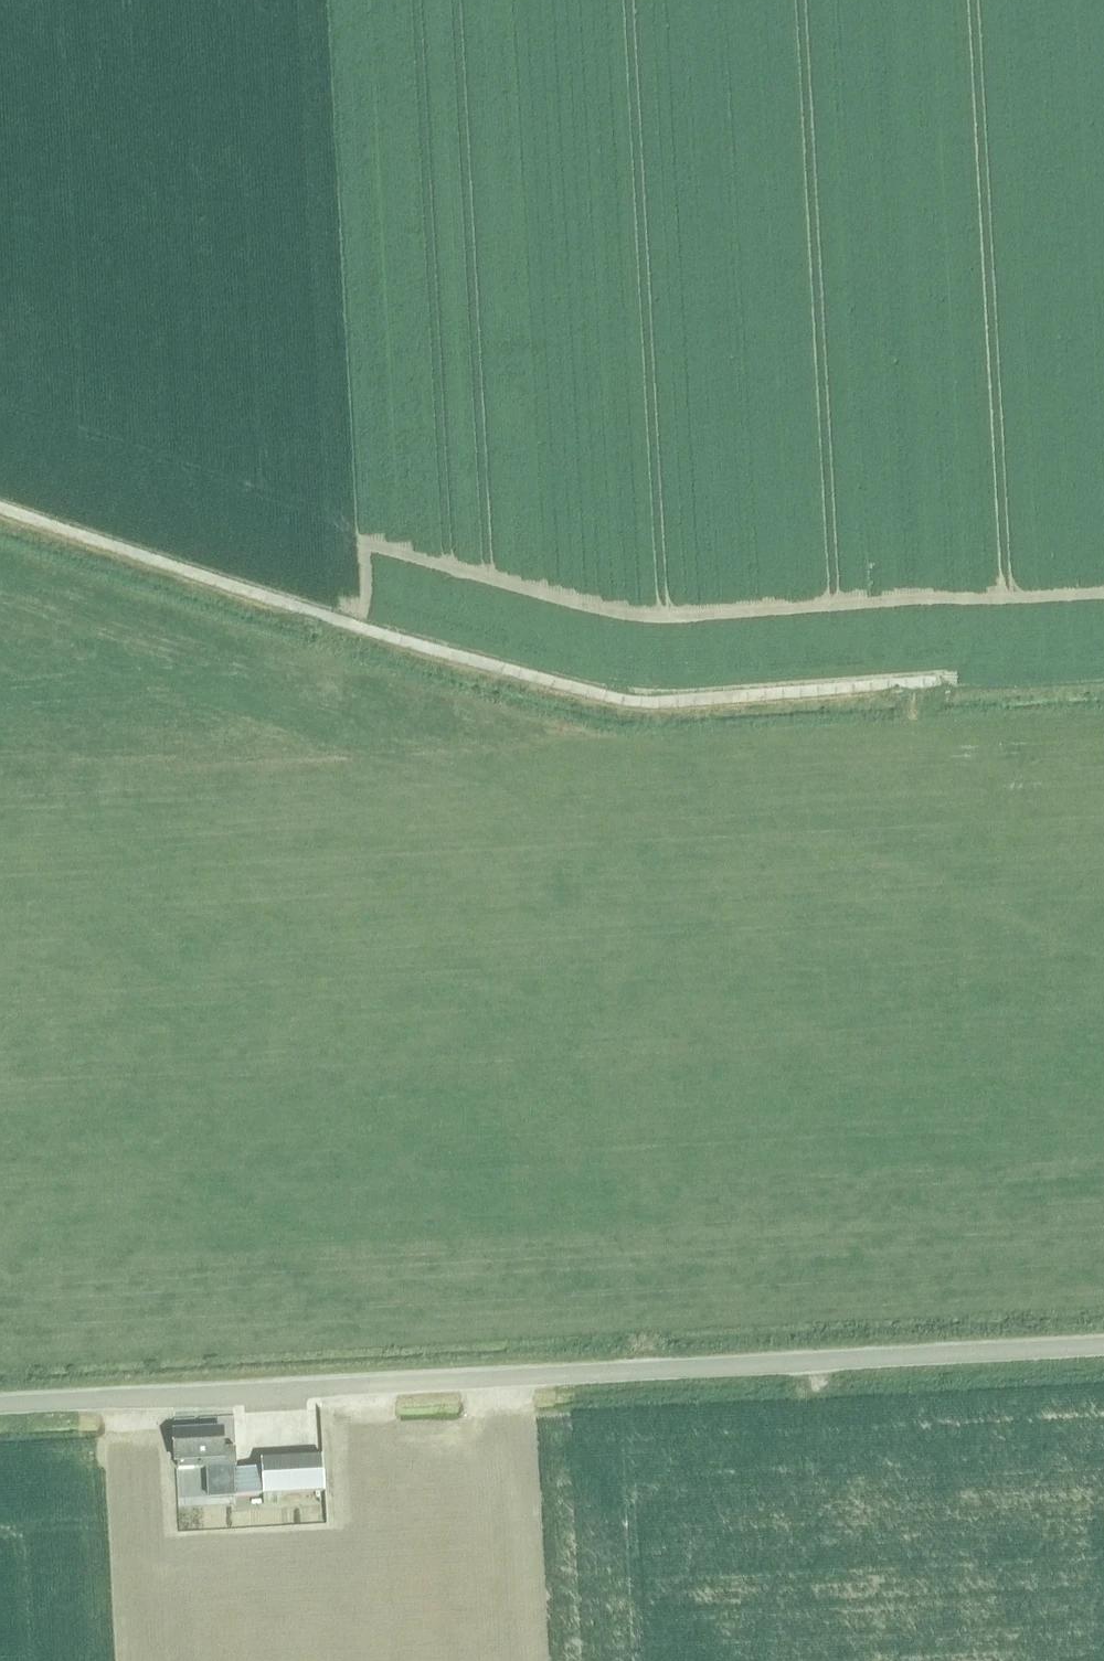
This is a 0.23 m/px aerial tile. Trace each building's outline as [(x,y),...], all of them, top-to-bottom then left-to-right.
[(265,1422),(265,1427),(277,1426),(277,1410),(245,1410),(245,1422),(265,1422)] [(223,1430),(175,1432),(176,1460),(178,1460),(179,1470),(208,1468),(209,1498),(236,1497),(264,1495),(283,1494),(325,1492),(323,1456),(262,1460),(262,1469),(237,1470),(237,1467),(237,1464),(236,1448),(224,1449),(223,1430)] [(283,1494),(264,1495),(264,1506),(284,1505),(283,1494)]
